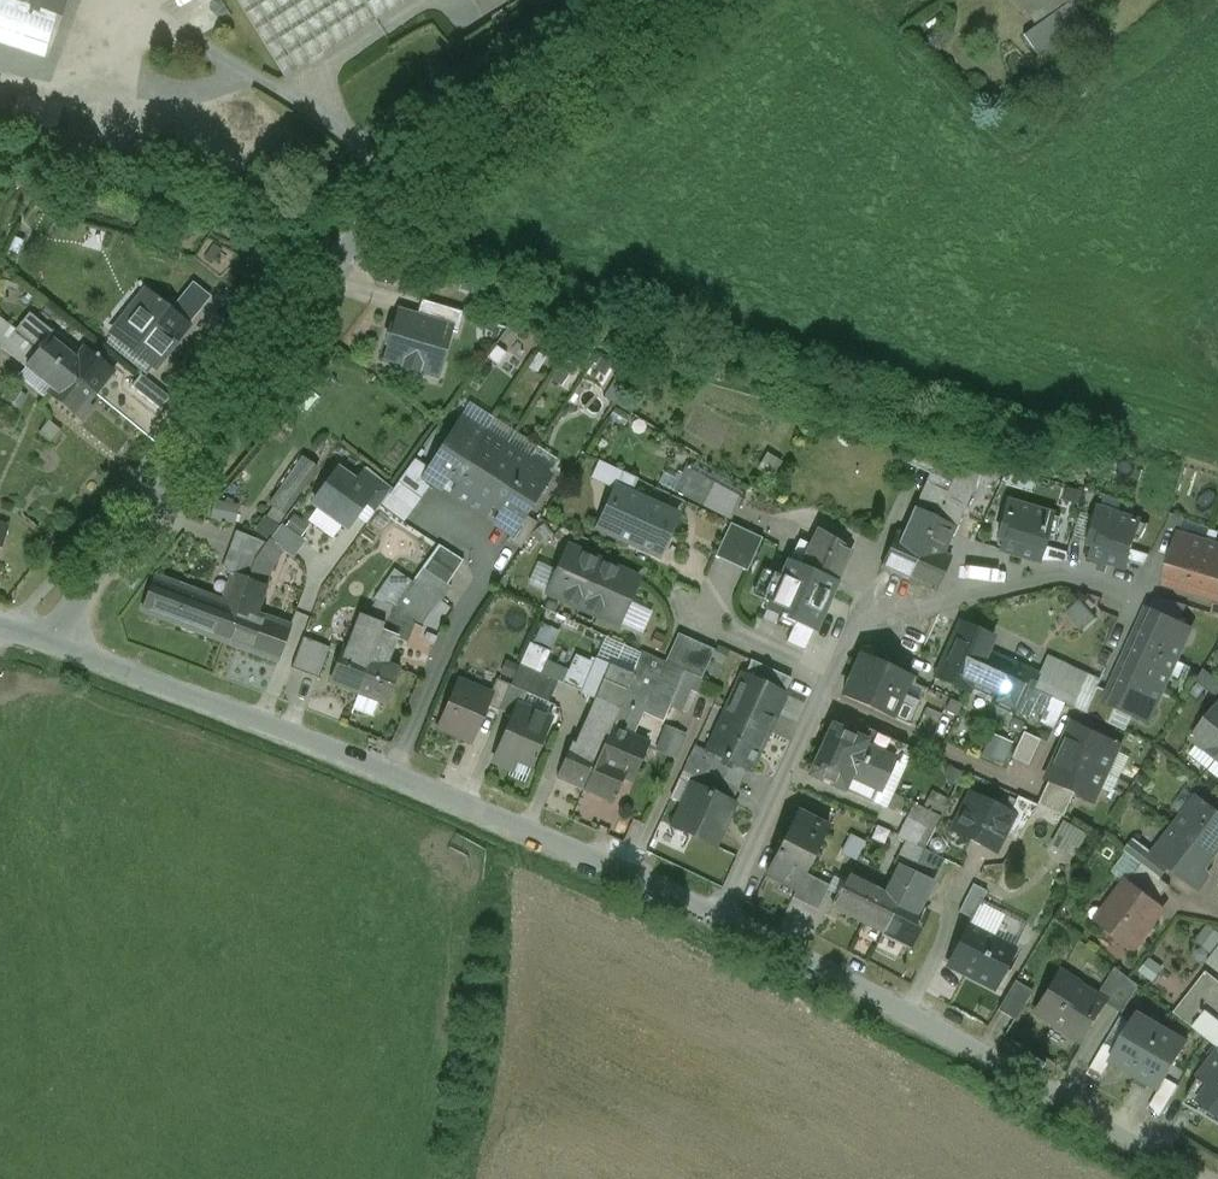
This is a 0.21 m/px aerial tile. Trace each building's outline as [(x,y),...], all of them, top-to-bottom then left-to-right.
[(44,54),(61,0),(13,0),(12,0),(11,0),(0,0),(0,41),(44,54)] [(284,78),(409,0),(234,0),(284,78)] [(1057,12),(1035,28),(1045,43),(1067,27),(1057,12)] [(195,319),(214,294),(196,280),(177,305),(195,319)] [(187,326),(147,295),(115,335),(154,367),(187,326)] [(464,314),(422,301),(417,318),(450,328),(450,331),(458,334),(464,314)] [(417,318),(400,313),(385,363),(426,375),(431,357),(441,360),(450,331),(450,328),(417,318)] [(52,334),(29,315),(17,331),(22,336),(39,350),(52,334)] [(6,323),(0,331),(0,345),(9,352),(22,336),(17,331),(6,323)] [(67,346),(52,334),(39,350),(66,371),(75,360),(63,350),(67,346)] [(39,350),(22,336),(9,352),(26,367),(39,350)] [(113,372),(83,349),(75,360),(66,371),(67,372),(95,395),(113,372)] [(66,371),(39,350),(26,367),(53,388),(67,372),(66,371)] [(181,387),(159,370),(149,383),(170,400),(181,387)] [(95,395),(67,372),(53,388),(47,395),(82,422),(92,409),(87,405),(95,395)] [(149,383),(140,376),(132,387),(161,411),(170,400),(149,383)] [(26,402),(16,396),(9,408),(19,414),(26,402)] [(461,421),(446,445),(442,446),(440,450),(440,454),(430,470),(425,478),(429,481),(441,489),(448,479),(453,483),(483,436),(461,421)] [(483,436),(453,483),(459,486),(453,496),(469,506),(505,450),(483,436)] [(505,450),(469,506),(485,516),(491,507),(496,511),(527,464),(505,450)] [(948,493),(924,545),(945,555),(984,465),(964,458),(948,493)] [(303,459),(281,490),(295,500),(317,468),(303,459)] [(415,460),(398,483),(421,500),(431,488),(426,485),(429,481),(425,478),(430,470),(415,460)] [(527,464),(496,511),(503,515),(496,524),(512,534),(513,535),(525,516),(528,510),(532,509),(535,506),(534,502),(549,478),(527,464)] [(392,490),(366,468),(355,483),(372,495),(364,505),(375,514),(392,490)] [(710,487),(697,481),(700,477),(686,469),(674,492),(730,521),(741,497),(712,483),(710,487)] [(355,483),(339,471),(315,504),(348,528),(364,505),(372,495),(355,483)] [(927,484),(904,536),(924,545),(948,493),(927,484)] [(618,488),(599,531),(660,558),(679,515),(618,488)] [(287,504),(276,497),(270,506),(280,513),(287,504)] [(217,499),(213,517),(238,523),(243,505),(217,499)] [(1057,517),(1008,502),(997,537),(1004,539),(1001,551),(1039,562),(1044,543),(1044,542),(1045,542),(1047,535),(1054,538),(1060,518),(1057,517),(1057,526),(1056,526),(1056,517),(1057,517)] [(1149,525),(1120,516),(1119,517),(1096,510),(1085,544),(1092,546),(1089,557),(1127,568),(1135,542),(1140,543),(1149,525)] [(860,532),(826,512),(818,529),(852,550),(860,532)] [(538,524),(525,516),(513,535),(512,534),(507,541),(521,550),(538,524)] [(279,527),(267,518),(257,532),(269,541),(270,540),(279,527)] [(852,550),(818,529),(810,546),(800,541),(791,562),(804,567),(838,582),(852,550)] [(266,545),(236,532),(229,551),(255,561),(259,556),(266,545)] [(904,536),(897,533),(883,568),(909,579),(924,545),(904,536)] [(1207,546),(1179,537),(1165,584),(1193,592),(1207,546)] [(782,565),(725,538),(716,557),(765,580),(771,566),(780,570),(782,565)] [(284,550),(270,540),(269,541),(266,545),(259,556),(272,566),(284,550)] [(945,555),(924,545),(909,579),(909,580),(936,592),(951,558),(945,555)] [(464,562),(439,546),(414,581),(442,601),(451,588),(448,586),(464,562)] [(1207,546),(1193,592),(1217,599),(1217,549),(1207,546)] [(255,561),(229,551),(223,567),(229,574),(233,575),(233,574),(248,580),(254,562),(255,561)] [(570,551),(552,593),(585,608),(604,566),(570,551)] [(272,566),(259,556),(255,561),(254,562),(248,580),(262,585),(265,587),(265,586),(272,566)] [(765,580),(716,557),(700,592),(701,592),(703,588),(727,600),(725,604),(726,605),(729,598),(723,595),(729,583),(758,596),(759,594),(759,593),(765,580)] [(604,566),(585,608),(623,625),(642,583),(604,566)] [(780,570),(771,566),(765,580),(792,592),(799,579),(780,570)] [(838,582),(804,567),(799,579),(792,592),(826,608),(838,582)] [(248,580),(233,574),(233,575),(223,602),(223,603),(237,608),(248,580)] [(183,587),(156,577),(142,613),(169,623),(183,587)] [(262,585),(248,580),(237,608),(251,613),(262,585)] [(792,592),(765,580),(759,593),(759,594),(785,607),(785,606),(792,592)] [(390,613),(385,625),(382,631),(382,632),(397,637),(396,639),(408,644),(415,625),(422,629),(442,601),(414,581),(394,608),(390,613)] [(262,585),(251,613),(257,615),(258,615),(268,587),(265,586),(265,587),(262,585)] [(223,602),(183,587),(169,623),(224,643),(237,608),(223,603),(223,602)] [(826,608),(792,592),(785,606),(785,607),(780,619),(814,635),(826,608)] [(1070,613),(1085,629),(1099,617),(1084,600),(1070,613)] [(377,601),(369,620),(385,625),(390,613),(394,608),(377,601)] [(251,613),(237,608),(224,643),(252,653),(265,618),(251,613)] [(1192,631),(1150,611),(1136,643),(1177,662),(1192,631)] [(291,627),(258,615),(257,615),(265,618),(252,653),(278,663),(291,627)] [(369,620),(361,617),(348,650),(372,659),(382,631),(385,625),(369,620)] [(994,639),(960,623),(948,651),(982,666),(988,652),(994,639)] [(397,637),(382,632),(382,631),(372,659),(386,665),(396,639),(397,637)] [(666,664),(685,673),(704,681),(716,652),(679,635),(666,664)] [(330,650),(303,639),(292,669),(319,679),(330,650)] [(1177,662),(1136,643),(1122,673),(1163,692),(1177,662)] [(348,650),(344,648),(331,684),(358,694),(372,659),(348,650)] [(982,666),(948,651),(936,677),(969,693),(975,680),(982,666)] [(1015,664),(988,652),(982,666),(1008,678),(1015,664)] [(666,664),(643,654),(634,676),(629,689),(646,697),(670,708),(685,673),(666,664)] [(576,655),(563,685),(583,693),(596,664),(591,662),(576,655)] [(890,669),(862,656),(843,697),(892,719),(909,681),(893,674),(890,669)] [(386,665),(372,659),(358,694),(386,705),(400,670),(386,665)] [(1088,677),(1047,659),(1040,675),(1033,690),(1052,699),(1073,708),(1088,677)] [(596,664),(583,693),(582,695),(597,701),(613,667),(598,660),(597,662),(593,660),(591,662),(596,664)] [(791,680),(751,661),(750,663),(751,663),(746,675),(745,674),(745,676),(746,676),(785,694),(791,680)] [(1040,675),(1015,664),(1008,678),(1008,679),(1025,687),(1033,690),(1040,675)] [(558,682),(520,666),(511,686),(511,687),(549,704),(558,682)] [(1008,678),(982,666),(975,680),(1001,691),(995,704),(1013,712),(1025,687),(1008,679),(1008,678)] [(597,701),(578,746),(572,744),(557,778),(584,790),(599,756),(629,689),(634,676),(613,667),(597,701)] [(1163,692),(1122,673),(1112,694),(1108,704),(1119,709),(1149,723),(1163,692)] [(785,694),(746,676),(729,712),(766,729),(766,728),(769,729),(785,694)] [(511,686),(497,680),(490,696),(491,697),(487,706),(500,712),(511,687),(511,686)] [(459,683),(440,728),(471,741),(487,706),(491,697),(490,696),(459,683)] [(1033,690),(1025,687),(1013,712),(1029,719),(1033,712),(1044,716),(1052,699),(1033,690)] [(1112,694),(1099,688),(1087,714),(1111,725),(1119,709),(1108,704),(1112,694)] [(629,689),(599,756),(613,762),(624,735),(629,738),(629,737),(646,697),(629,689)] [(550,720),(519,707),(495,762),(512,770),(515,762),(529,768),(550,720)] [(1194,740),(1217,759),(1217,710),(1194,740)] [(729,712),(727,712),(701,769),(708,773),(716,756),(748,772),(750,772),(770,729),(769,729),(766,728),(766,729),(729,712)] [(668,724),(658,749),(680,758),(690,733),(668,724)] [(1121,746),(1072,724),(1059,752),(1108,775),(1121,746)] [(862,742),(833,729),(812,775),(843,790),(849,778),(879,792),(893,761),(894,760),(863,746),(864,743),(862,742)] [(907,747),(868,729),(862,742),(864,743),(863,746),(894,760),(893,761),(899,764),(907,747)] [(1041,741),(1024,733),(1012,759),(1029,767),(1041,741)] [(1004,762),(1013,742),(997,734),(988,755),(1004,762)] [(647,744),(629,737),(629,738),(624,735),(613,762),(626,767),(622,776),(623,776),(632,780),(647,744)] [(1108,775),(1059,752),(1046,782),(1048,782),(1074,795),(1094,804),(1108,775)] [(613,762),(599,756),(584,790),(612,802),(623,776),(622,776),(626,767),(613,762)] [(748,772),(716,756),(708,773),(740,788),(748,772)] [(701,769),(688,763),(680,781),(693,786),(701,789),(708,773),(701,769)] [(740,788),(708,773),(701,789),(733,804),(740,788)] [(1074,795),(1048,782),(1037,806),(1039,807),(1064,818),(1074,795)] [(701,789),(693,786),(674,827),(716,847),(727,822),(734,806),(734,807),(735,805),(701,789)] [(1010,815),(973,797),(956,831),(992,849),(995,844),(997,845),(1002,836),(1012,816),(1010,815)] [(1018,797),(1010,815),(1012,816),(1002,836),(1016,843),(1039,807),(1037,806),(1018,797)] [(1199,799),(1177,828),(1215,857),(1217,854),(1217,814),(1199,799)] [(941,818),(915,804),(910,816),(936,829),(941,818)] [(798,813),(788,834),(786,833),(775,854),(777,855),(767,875),(797,891),(806,874),(829,829),(798,813)] [(936,829),(910,816),(898,838),(906,842),(924,851),(924,852),(925,851),(936,829)] [(1215,857),(1177,828),(1156,856),(1155,857),(1170,868),(1199,890),(1208,878),(1207,877),(1206,870),(1215,857)] [(1156,856),(1136,840),(1126,853),(1143,866),(1161,879),(1170,868),(1155,857),(1156,856)] [(924,851),(906,842),(895,865),(899,867),(887,892),(900,899),(914,873),(924,852),(924,851)] [(938,857),(925,851),(924,852),(914,873),(927,879),(927,880),(930,882),(942,859),(938,857)] [(1161,879),(1143,866),(1128,885),(1157,907),(1171,887),(1161,879)] [(914,873),(900,899),(914,906),(927,880),(927,879),(914,873)] [(831,887),(806,874),(797,891),(793,899),(819,912),(831,887)] [(875,887),(849,874),(833,907),(864,923),(873,904),(868,902),(875,887)] [(1127,884),(1099,921),(1137,949),(1165,912),(1157,907),(1128,885),(1127,884)] [(974,885),(960,913),(973,920),(988,892),(974,885)] [(887,892),(875,887),(868,902),(873,904),(864,923),(884,933),(884,932),(900,899),(887,892)] [(914,906),(900,899),(884,932),(910,945),(926,913),(914,906)] [(1200,941),(1216,952),(1217,948),(1217,929),(1212,924),(1200,941)] [(1016,950),(969,926),(949,965),(996,988),(1016,950)] [(1208,965),(1217,972),(1217,952),(1208,965)] [(1117,969),(1099,997),(1108,1003),(1107,1004),(1124,1015),(1140,987),(1117,969)] [(1099,997),(1060,973),(1035,1013),(1083,1043),(1107,1004),(1108,1003),(1099,997)] [(1208,973),(1176,1014),(1194,1029),(1207,1013),(1217,1021),(1217,981),(1208,973)] [(1033,992),(1016,982),(998,1011),(1016,1022),(1033,992)] [(1207,1013),(1194,1029),(1217,1048),(1217,1021),(1207,1013)] [(1164,1029),(1140,1015),(1112,1063),(1136,1077),(1164,1029)] [(1164,1029),(1136,1077),(1160,1091),(1188,1043),(1164,1029)] [(1202,1086),(1189,1109),(1217,1124),(1217,1066),(1202,1086)]
